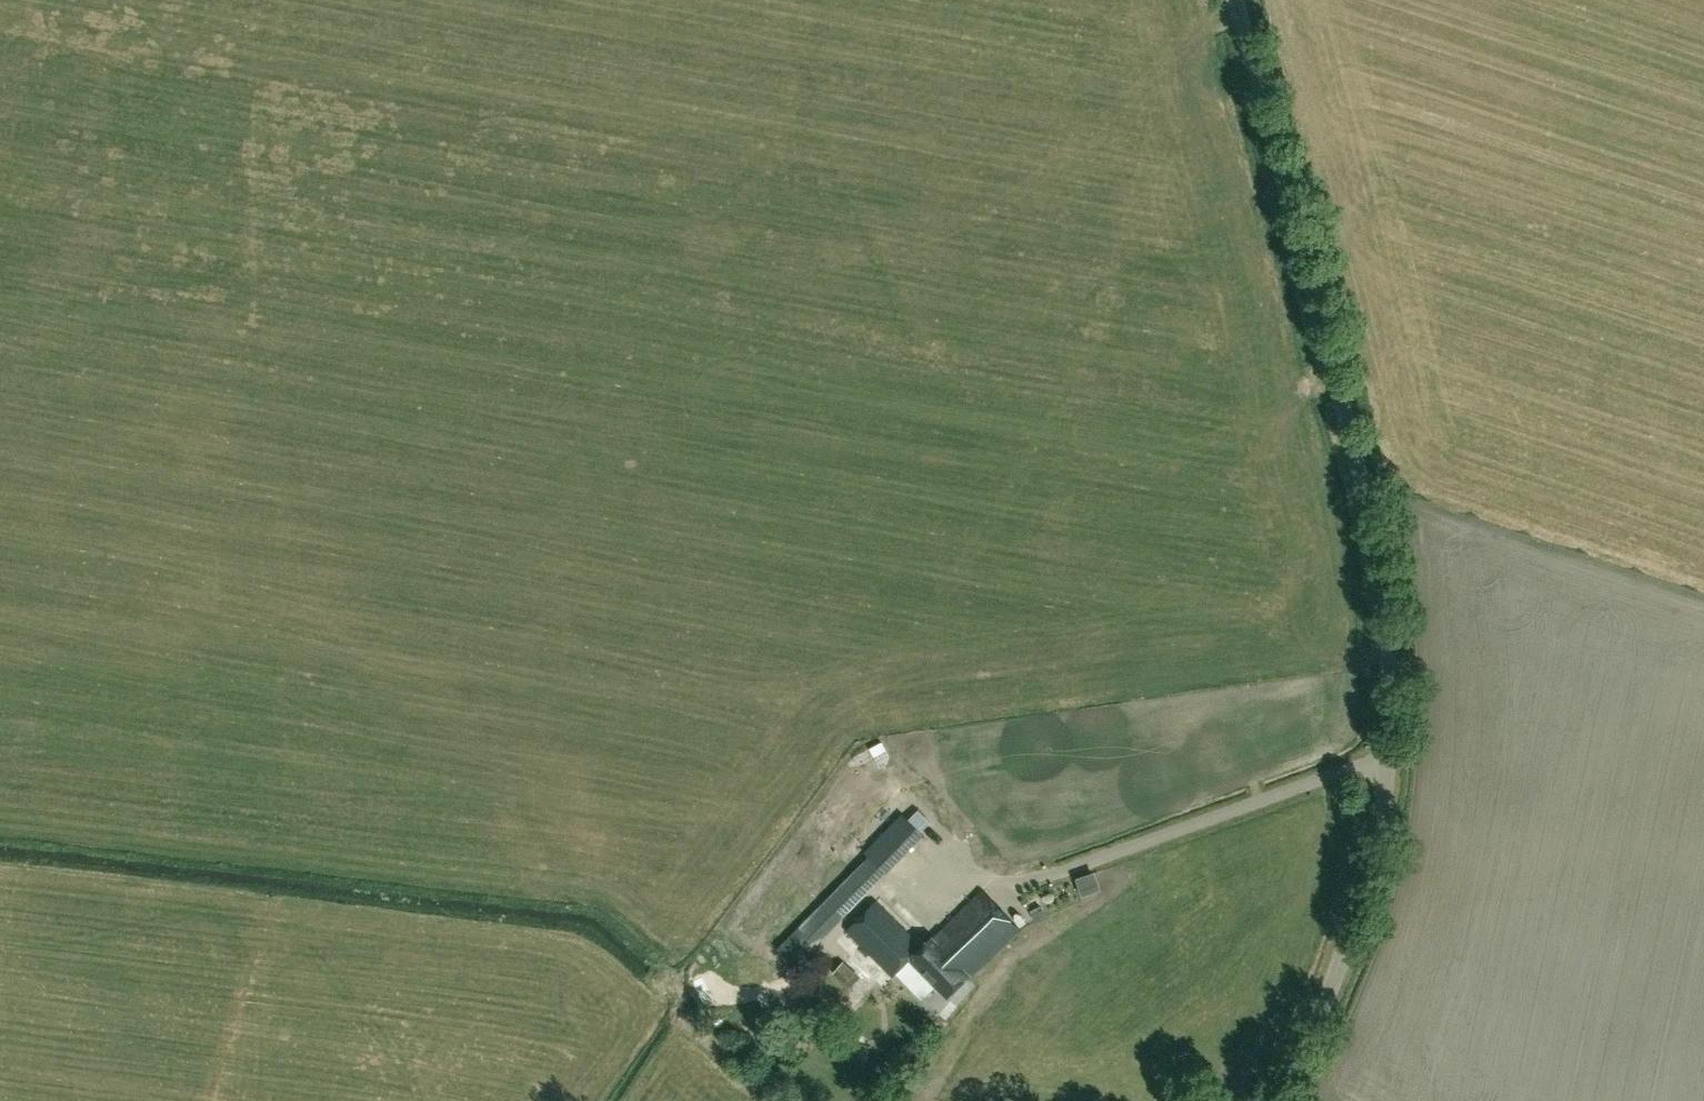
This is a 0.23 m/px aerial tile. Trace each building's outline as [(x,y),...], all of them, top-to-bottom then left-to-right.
[(1339,800),(1350,797),(1345,782),(1335,786),(1339,800)] [(884,873),(923,834),(904,815),(865,854),(884,873)] [(794,965),(884,873),(865,854),(775,946),(794,965)] [(982,889),(924,946),(911,959),(949,997),(1020,928),(982,889)] [(924,946),(877,901),(848,930),(894,976),(911,959),(924,946)] [(859,1021),(871,1003),(857,994),(845,1012),(859,1021)] [(945,1016),(959,1015),(959,1000),(944,1001),(945,1016)]
